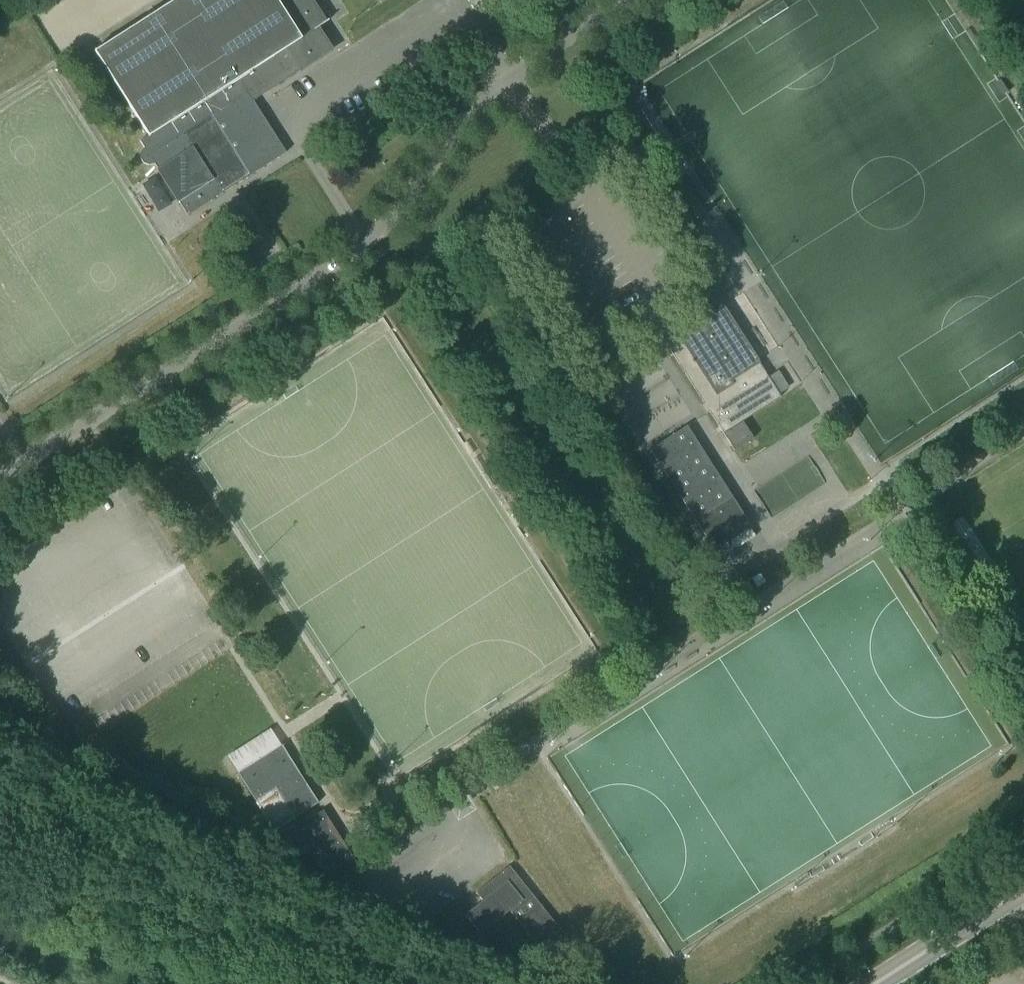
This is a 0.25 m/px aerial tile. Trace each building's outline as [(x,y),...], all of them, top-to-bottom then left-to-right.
[(222,194),(242,182),(286,154),(253,103),(261,97),(265,92),(266,86),(262,81),(257,79),(251,81),(247,74),(301,40),(276,0),(176,0),(93,53),(148,138),(139,143),(144,150),(140,154),(140,160),(143,165),(148,168),(154,166),(157,170),(158,169),(149,155),(165,145),(164,143),(171,139),(172,140),(183,133),(222,194)] [(301,40),(247,74),(251,81),(257,79),(262,81),(266,86),(265,92),(265,94),(331,52),(317,30),(328,23),(327,22),(325,23),(310,0),(276,0),(301,40)] [(214,200),(222,194),(183,133),(172,140),(171,139),(164,143),(165,145),(149,155),(158,169),(157,170),(158,171),(159,170),(180,202),(178,203),(188,218),(214,201),(214,200)] [(701,406),(706,414),(709,412),(724,434),(743,422),(781,397),(760,364),(760,363),(723,305),(678,335),(679,336),(666,344),(704,404),(701,406)] [(754,439),(743,422),(724,434),(734,451),(754,439)] [(697,523),(733,498),(687,426),(650,450),(697,523)] [(697,523),(715,551),(752,527),(733,498),(697,523)] [(760,574),(752,579),(757,587),(765,582),(760,574)] [(282,745),(238,773),(256,801),(274,831),(295,818),(319,803),(282,745)] [(323,810),(280,838),(283,843),(292,858),(308,849),(326,877),(354,859),(323,810)] [(510,911),(556,968),(577,951),(537,900),(515,873),(509,866),(476,893),(482,901),(465,915),(480,935),(510,911)]
